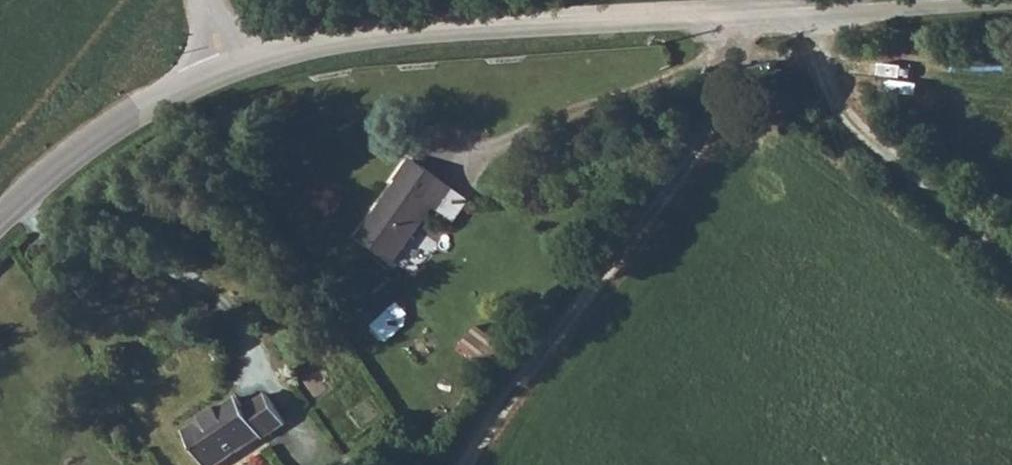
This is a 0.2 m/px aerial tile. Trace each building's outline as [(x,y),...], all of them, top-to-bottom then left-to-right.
[(460,181),(420,150),(401,175),(405,179),(365,232),(399,257),(438,204),(444,205),(445,203),(460,181)] [(460,181),(445,203),(458,213),(474,191),(460,181)] [(477,324),(460,349),(490,369),(507,344),(477,324)] [(296,422),(273,389),(254,405),(242,393),(193,431),(218,464),(222,464),(269,433),(275,439),(296,422)]
